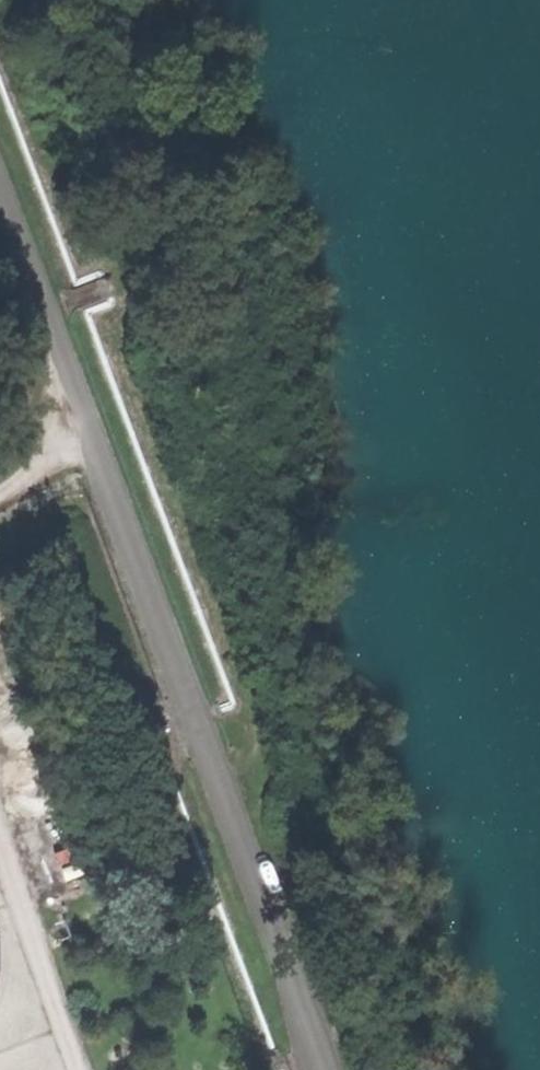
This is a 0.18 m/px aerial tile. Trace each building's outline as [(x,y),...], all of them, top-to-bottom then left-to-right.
[(10,1031),(34,993),(42,948),(36,911),(14,871),(0,859),(0,1040),(10,1031)]
